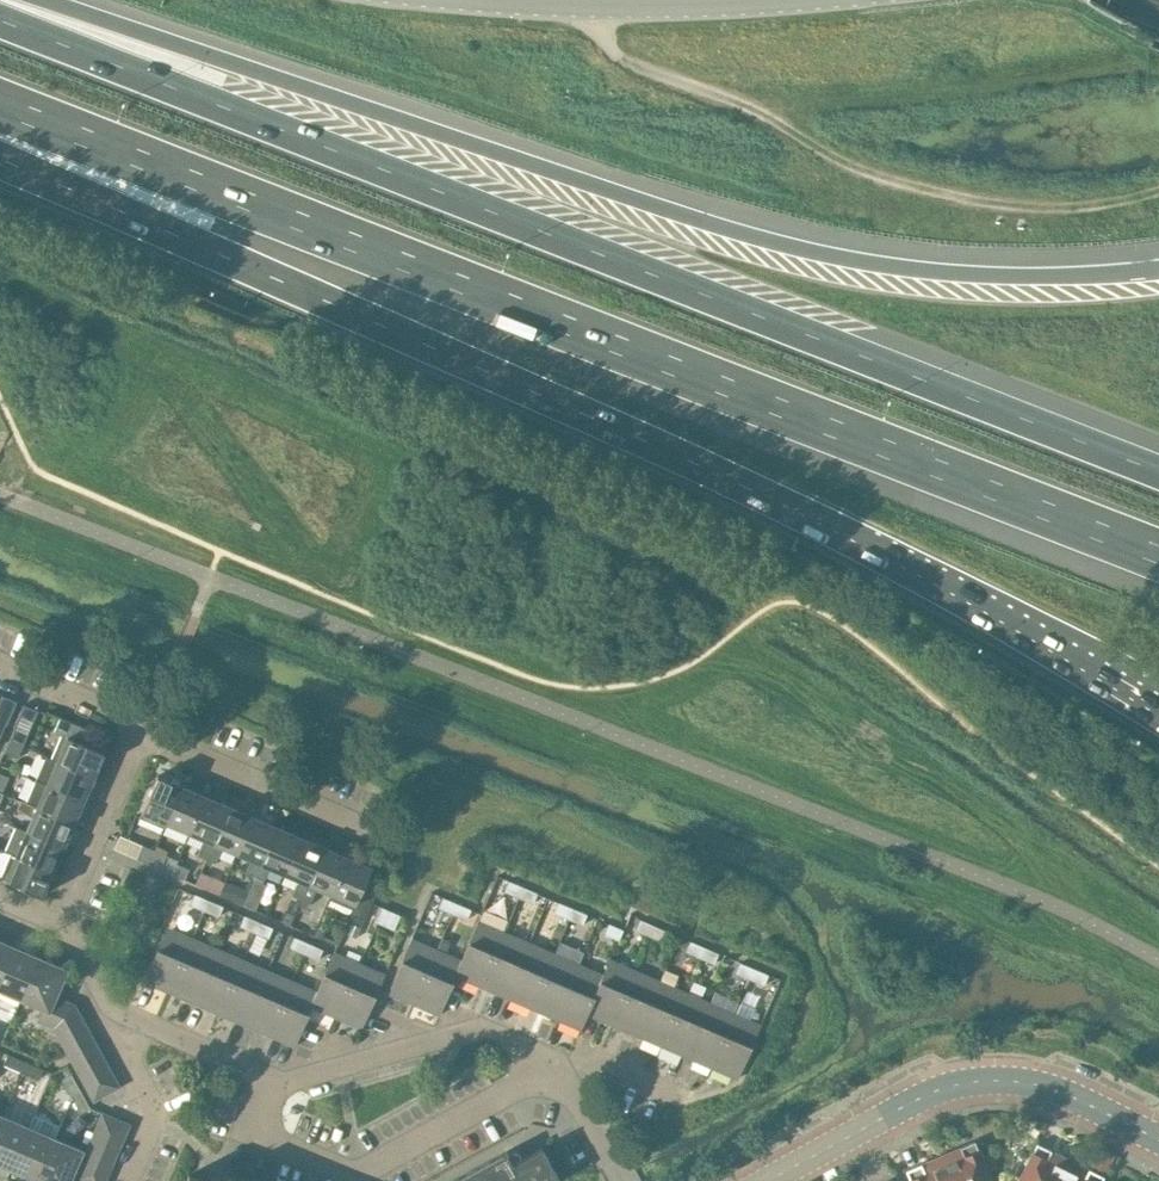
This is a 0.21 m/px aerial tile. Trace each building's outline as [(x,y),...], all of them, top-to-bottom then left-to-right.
[(1,736),(6,724),(7,725),(17,701),(2,695),(0,700),(0,735),(1,736)] [(10,740),(23,745),(38,710),(23,704),(13,728),(15,728),(10,740)] [(52,758),(94,776),(104,752),(86,743),(92,730),(60,716),(54,732),(62,735),(52,758)] [(5,752),(18,757),(23,745),(10,740),(5,752)] [(36,779),(84,800),(94,776),(52,758),(46,756),(36,779)] [(164,827),(182,785),(158,775),(139,817),(164,827)] [(21,800),(73,823),(84,800),(36,779),(30,794),(24,791),(21,800)] [(190,832),(206,796),(182,785),(164,827),(165,828),(167,823),(190,832)] [(206,859),(229,806),(206,796),(190,832),(204,839),(198,855),(206,859)] [(27,831),(63,847),(73,823),(21,800),(17,809),(33,816),(27,831)] [(237,853),(253,816),(229,806),(206,859),(215,863),(222,846),(237,853)] [(254,879),(277,826),(253,816),(237,853),(252,859),(245,875),(254,879)] [(284,873),(300,836),(277,826),(254,879),(263,883),(270,867),(284,873)] [(11,852),(53,870),(63,847),(27,831),(17,854),(11,852)] [(301,900),(324,846),(300,836),(284,873),(299,879),(292,896),(301,900)] [(137,858),(148,863),(154,850),(142,844),(137,858)] [(329,898),(329,899),(348,857),(324,846),(301,900),(310,903),(317,887),(331,893),(329,898)] [(148,863),(161,869),(167,855),(154,850),(148,863)] [(1,877),(43,895),(53,870),(11,852),(1,877)] [(350,914),(364,920),(376,892),(364,886),(372,867),(348,857),(329,899),(352,909),(350,914)] [(505,891),(519,897),(523,887),(509,881),(505,891)] [(519,897),(533,903),(538,893),(523,887),(519,897)] [(190,904),(204,910),(209,900),(195,894),(190,904)] [(438,907),(452,914),(457,903),(443,897),(438,907)] [(204,910),(219,916),(223,906),(209,900),(204,910)] [(554,912),(569,919),(573,908),(559,902),(554,912)] [(452,914),(467,919),(471,909),(457,903),(452,914)] [(374,921),(394,930),(400,915),(380,906),(374,921)] [(569,919),(583,925),(587,914),(573,908),(569,919)] [(240,926),(254,932),(259,921),(245,915),(240,926)] [(636,930),(650,936),(654,925),(640,919),(636,930)] [(254,932),(268,938),(273,927),(259,921),(254,932)] [(604,934),(619,940),(623,930),(609,923),(604,934)] [(466,979),(482,983),(504,932),(488,925),(486,931),(475,927),(458,966),(459,966),(456,975),(466,979)] [(650,936),(664,942),(669,931),(654,925),(650,936)] [(155,985),(170,989),(193,938),(177,931),(174,937),(164,933),(144,981),(155,985)] [(495,992),(506,996),(526,949),(517,945),(519,938),(504,932),(482,983),(495,992)] [(290,947),(304,953),(309,943),(294,937),(290,947)] [(184,998),(194,1002),(215,955),(205,951),(208,944),(193,938),(170,989),(184,998)] [(12,947),(0,941),(0,975),(12,947)] [(686,951),(700,957),(704,947),(690,941),(686,951)] [(304,953),(318,959),(323,949),(309,943),(304,953)] [(400,997),(415,1001),(437,950),(421,943),(419,949),(409,945),(388,992),(400,997)] [(516,1001),(532,1005),(554,953),(538,946),(536,953),(526,949),(506,996),(516,1001)] [(22,997),(39,956),(38,956),(38,958),(12,947),(0,975),(0,988),(22,997)] [(700,957),(714,963),(719,953),(704,947),(700,957)] [(439,1014),(456,975),(459,966),(458,966),(450,962),(452,956),(437,950),(415,1001),(428,1010),(439,1014)] [(205,1007),(220,1011),(243,959),(227,953),(224,959),(215,955),(194,1002),(205,1007)] [(545,1013),(555,1018),(576,970),(567,966),(569,960),(554,953),(532,1005),(545,1013)] [(38,1020),(54,1027),(74,1004),(54,996),(66,970),(40,958),(40,957),(39,956),(22,997),(43,1007),(38,1020)] [(311,1006),(312,1006),(336,1017),(359,963),(344,956),(341,962),(331,958),(314,997),(315,998),(311,1006)] [(234,1019),(244,1024),(265,976),(255,972),(258,966),(243,959),(220,1011),(234,1019)] [(736,973),(750,979),(754,968),(740,962),(736,973)] [(359,963),(336,1017),(362,1028),(382,980),(372,976),(375,969),(359,963)] [(598,1018),(613,1022),(635,970),(620,963),(617,970),(607,965),(603,974),(604,975),(587,1013),(588,1014),(598,1018)] [(586,1018),(588,1014),(587,1013),(604,975),(603,974),(588,968),(586,974),(576,970),(555,1018),(566,1023),(580,1025),(582,1026),(586,1018)] [(750,979),(764,985),(769,974),(754,968),(750,979)] [(626,1030),(637,1035),(657,987),(648,983),(651,977),(635,970),(613,1022),(626,1030)] [(255,1029),(270,1032),(293,981),(277,974),(274,980),(265,976),(244,1024),(255,1029)] [(284,1041),(295,1046),(312,1006),(311,1006),(315,998),(314,997),(305,994),(308,987),(293,981),(270,1032),(284,1041)] [(648,1039),(663,1043),(685,992),(670,985),(667,991),(657,987),(637,1035),(648,1039)] [(676,1052),(687,1056),(707,1009),(698,1005),(701,998),(685,992),(663,1043),(676,1052)] [(54,1027),(59,1037),(84,1023),(74,1004),(54,1027)] [(698,1061),(713,1064),(735,1013),(720,1006),(717,1013),(707,1009),(687,1056),(698,1061)] [(726,1073),(738,1078),(758,1030),(748,1026),(750,1020),(735,1013),(713,1064),(726,1073)] [(59,1037),(66,1049),(91,1035),(84,1023),(59,1037)] [(66,1049),(73,1062),(98,1048),(91,1035),(66,1049)] [(73,1062),(80,1074),(105,1061),(98,1048),(73,1062)] [(4,1063),(21,1071),(26,1061),(8,1054),(4,1063)] [(21,1071),(39,1079),(43,1069),(26,1061),(21,1071)] [(80,1074),(87,1087),(112,1073),(105,1061),(80,1074)] [(62,1079),(71,1095),(81,1090),(72,1073),(62,1079)] [(87,1087),(94,1100),(119,1086),(112,1073),(87,1087)] [(71,1095),(80,1112),(90,1107),(81,1090),(71,1095)] [(103,1113),(97,1126),(123,1137),(129,1124),(103,1113)] [(28,1127),(2,1116),(0,1121),(0,1162),(11,1167),(28,1127)] [(97,1126),(91,1139),(118,1151),(123,1137),(97,1126)] [(37,1180),(55,1139),(28,1127),(11,1167),(37,1178),(36,1179),(37,1180)] [(44,1180),(68,1180),(82,1150),(55,1139),(37,1180),(38,1180),(39,1179),(44,1180)] [(91,1139),(86,1152),(112,1164),(118,1151),(91,1139)] [(952,1180),(993,1180),(975,1140),(960,1147),(962,1152),(943,1160),(952,1180)] [(1068,1164),(1049,1155),(1052,1150),(1037,1142),(1017,1180),(1059,1180),(1068,1164)] [(545,1171),(553,1167),(542,1146),(513,1163),(507,1152),(508,1152),(507,1150),(505,1151),(451,1180),(551,1180),(545,1171)] [(86,1152),(80,1166),(106,1177),(112,1164),(86,1152)] [(906,1170),(911,1180),(952,1180),(943,1160),(923,1168),(921,1163),(906,1170)] [(1104,1176),(1089,1169),(1087,1173),(1068,1164),(1059,1180),(1101,1180),(1104,1176)] [(79,1180),(105,1180),(106,1177),(80,1166),(74,1179),(79,1180)]
